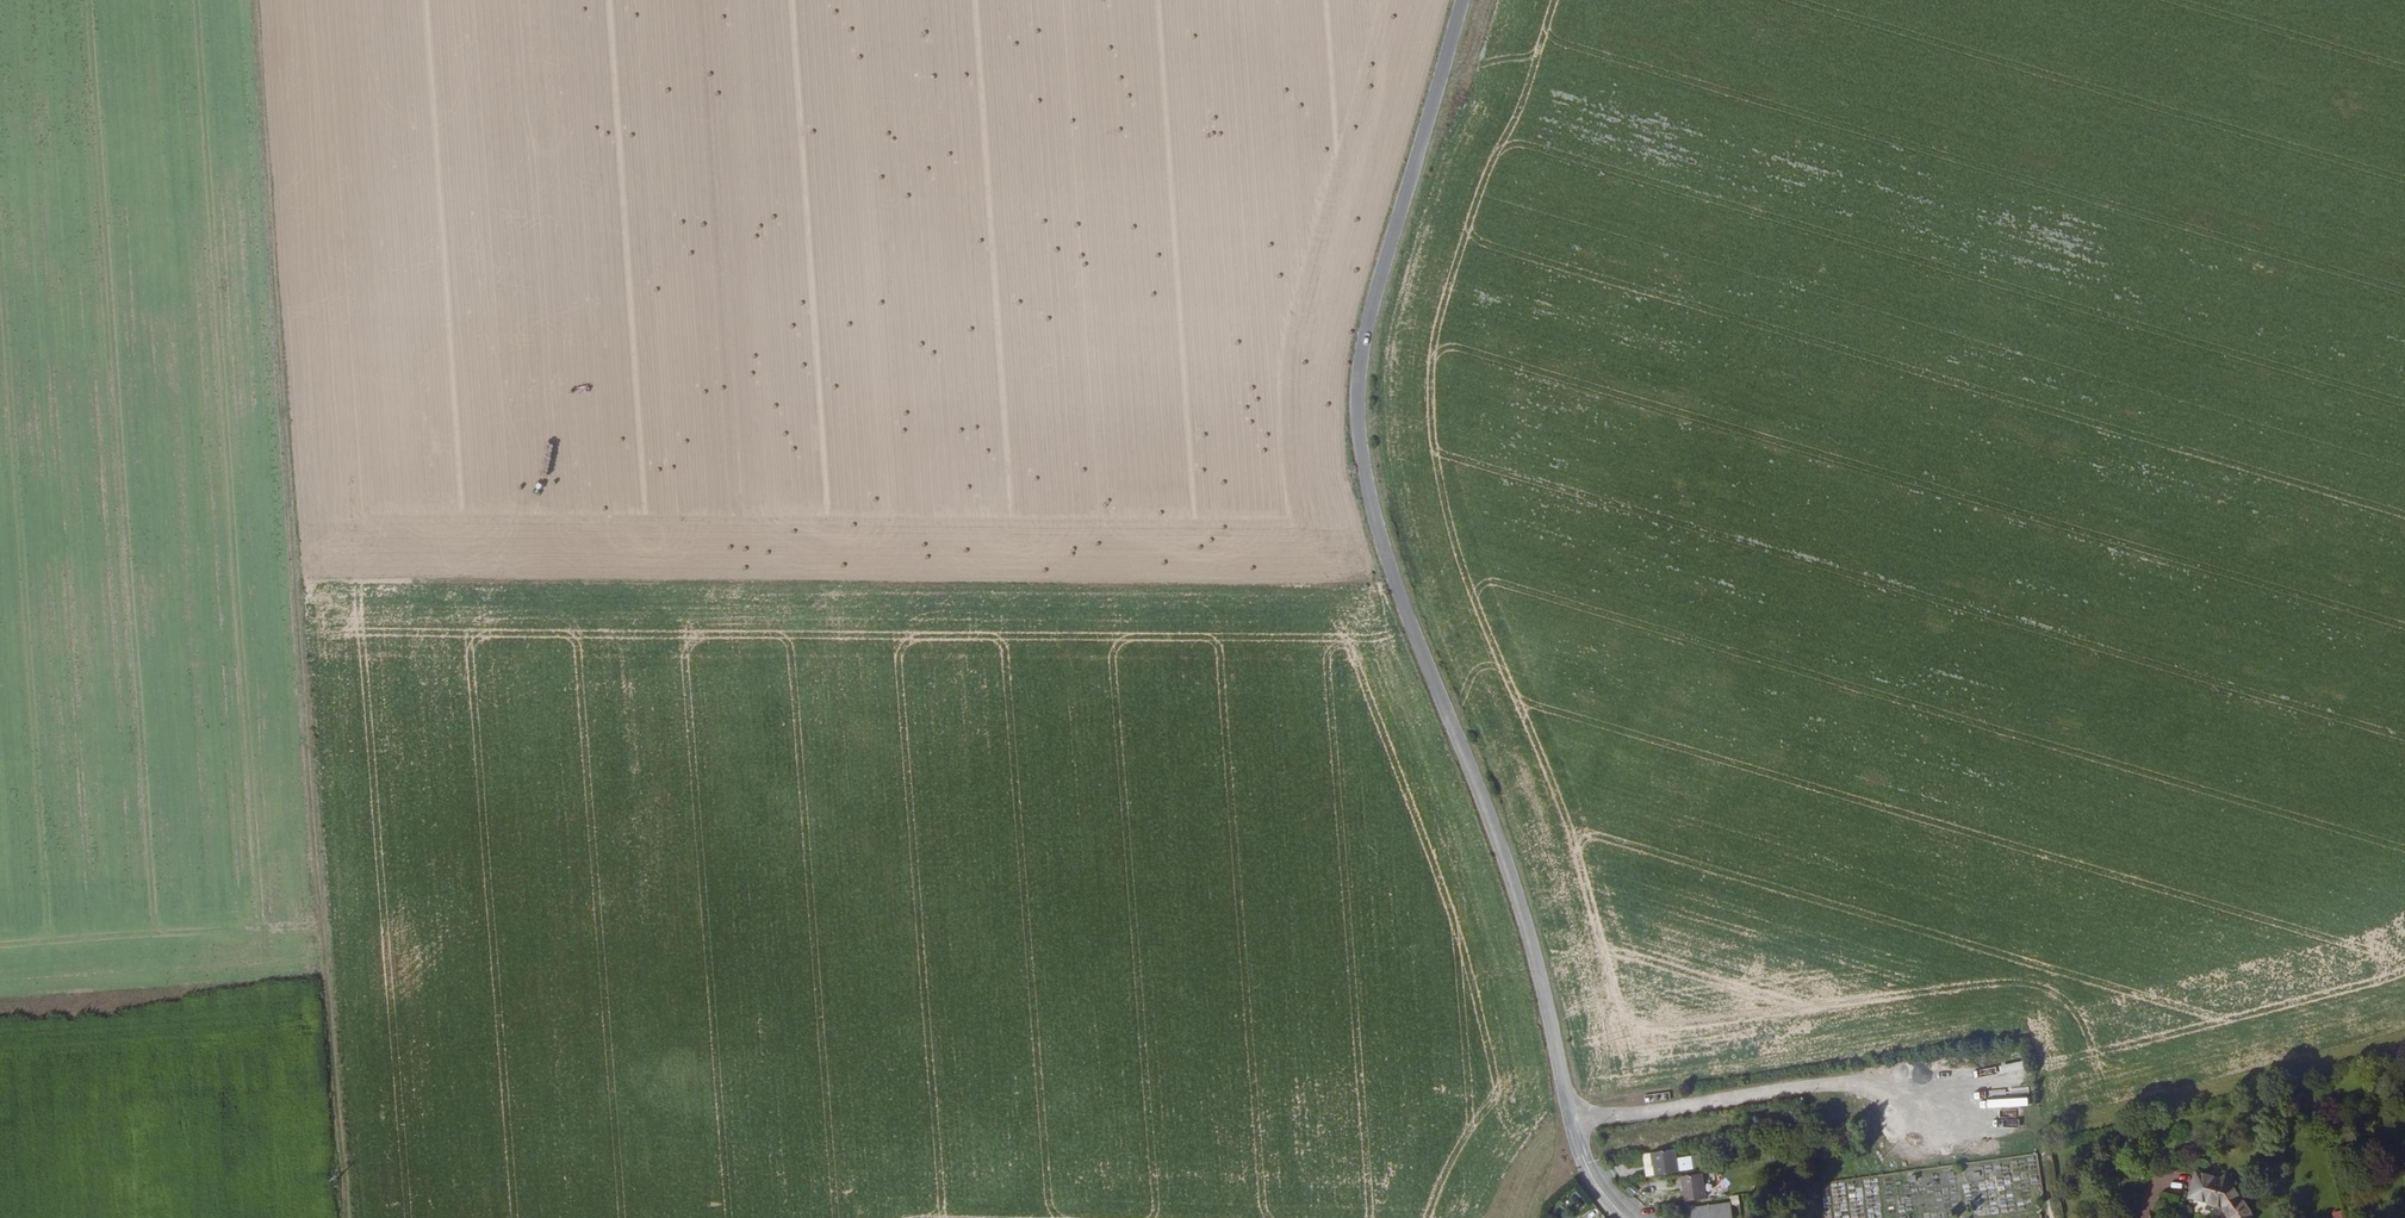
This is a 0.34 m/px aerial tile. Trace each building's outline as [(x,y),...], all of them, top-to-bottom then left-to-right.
[(1676,1163),(1674,1153),(1652,1156),(1655,1168),(1657,1167),(1659,1178),(1695,1173),(1693,1160),(1676,1163)] [(1657,1167),(1655,1168),(1652,1156),(1647,1157),(1651,1179),(1659,1178),(1657,1167)] [(1681,1204),(1701,1201),(1698,1175),(1677,1178),(1681,1204)] [(2195,1175),(2189,1199),(2220,1207),(2228,1217),(2249,1217),(2249,1215),(2222,1179),(2218,1182),(2195,1175)] [(1732,1203),(1693,1209),(1694,1217),(1734,1217),(1732,1203)]
